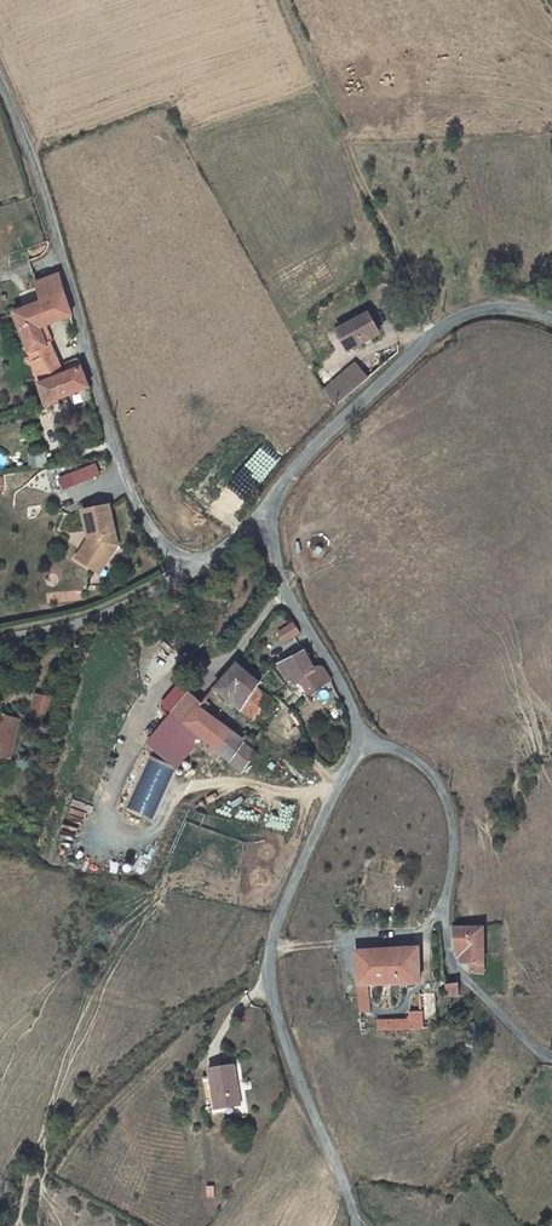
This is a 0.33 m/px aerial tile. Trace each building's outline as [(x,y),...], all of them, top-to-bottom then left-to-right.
[(75,317),(59,275),(38,283),(44,300),(15,312),(32,357),(27,359),(29,366),(36,363),(46,359),(44,352),(51,348),(50,346),(45,330),(75,317)] [(378,334),(367,310),(342,321),(345,330),(335,333),(344,350),(378,334)] [(345,330),(342,321),(331,326),(335,333),(345,330)] [(54,345),(50,346),(51,348),(44,352),(46,359),(36,363),(43,385),(66,377),(54,345)] [(89,390),(80,362),(68,366),(71,375),(66,377),(43,385),(50,404),(89,390)] [(356,362),(322,388),(335,405),(369,379),(356,362)] [(96,462),(59,478),(64,490),(102,475),(96,462)] [(114,510),(88,516),(94,544),(88,555),(108,566),(119,546),(124,546),(114,510)] [(119,546),(108,566),(88,555),(83,562),(106,575),(124,546),(119,546)] [(284,642),(297,633),(292,624),(278,633),(284,642)] [(305,693),(329,680),(318,663),(312,666),(302,651),(276,664),(289,686),(299,681),(305,693)] [(236,665),(212,690),(237,710),(257,687),(259,684),(236,665)] [(257,687),(237,710),(252,722),(271,699),(257,687)] [(218,754),(233,767),(238,772),(251,755),(246,751),(250,746),(240,738),(237,742),(196,706),(199,703),(192,696),(188,693),(171,711),(202,739),(218,754)] [(51,699),(38,696),(33,717),(45,720),(51,699)] [(146,743),(172,766),(174,767),(177,769),(202,739),(171,711),(146,743)] [(0,732),(0,756),(12,759),(21,721),(3,718),(0,732)] [(174,767),(149,756),(132,807),(157,814),(174,767)] [(481,926),(448,927),(451,946),(460,947),(462,964),(467,964),(466,971),(480,972),(481,926)] [(415,948),(351,949),(354,995),(364,995),(364,984),(416,982),(415,948)] [(442,992),(457,992),(456,982),(455,981),(442,981),(442,992)] [(388,1021),(387,1031),(419,1030),(418,1014),(407,1013),(407,1021),(388,1021)] [(208,1066),(211,1100),(239,1098),(236,1057),(208,1059),(208,1066)] [(211,1100),(208,1066),(202,1067),(205,1100),(211,1100)]
